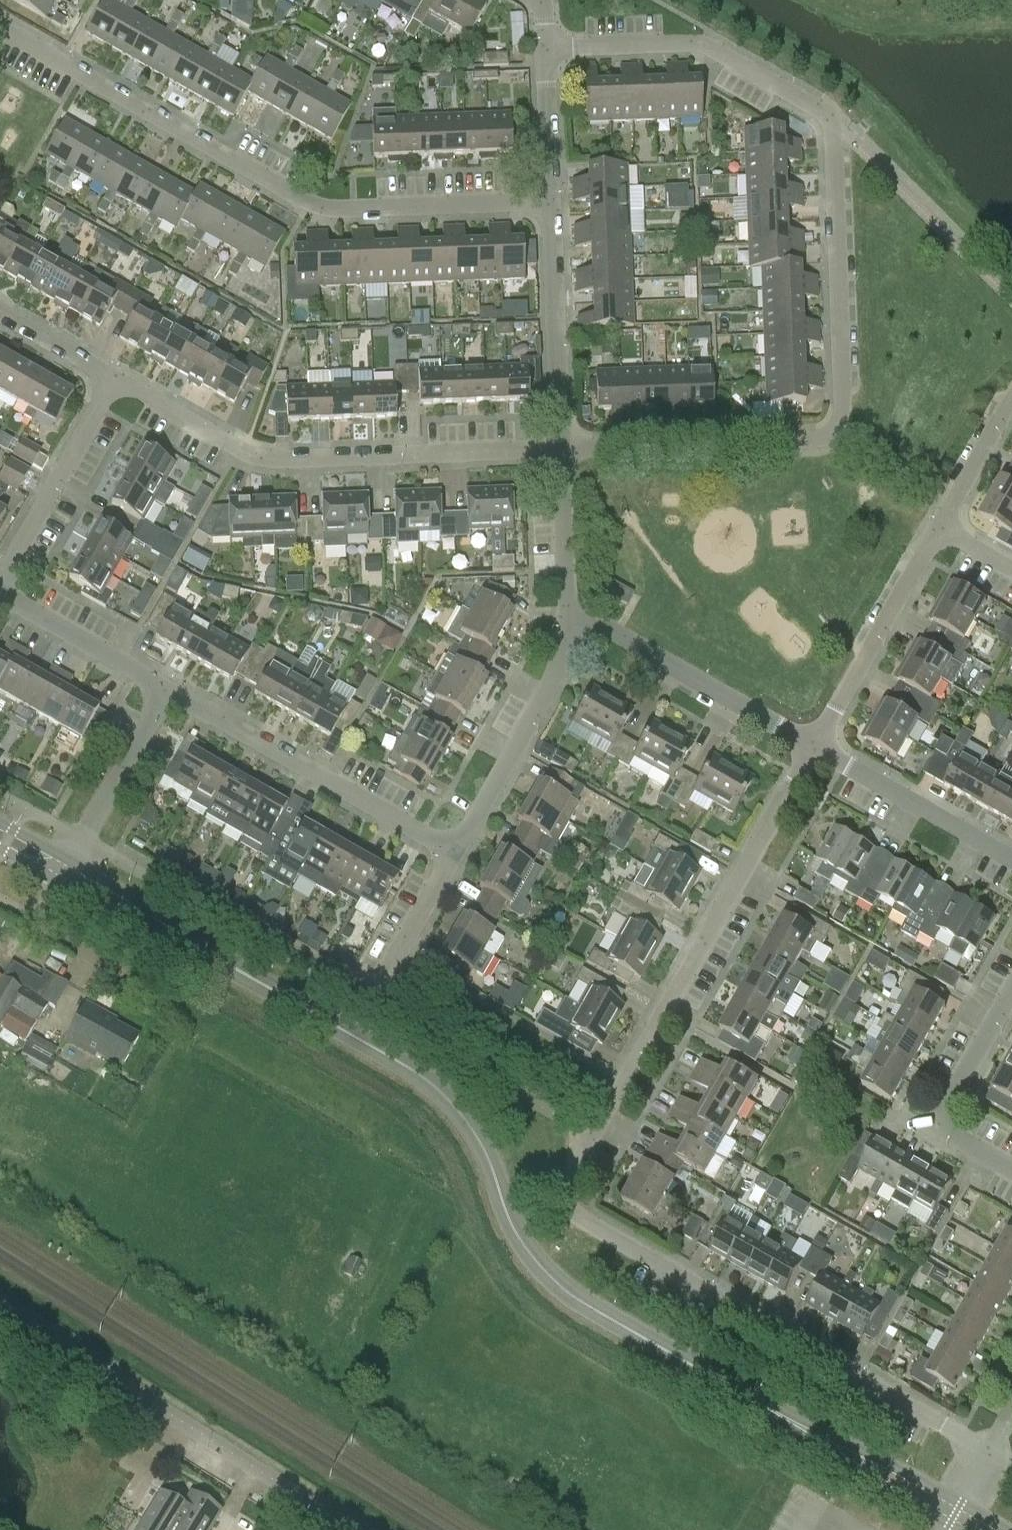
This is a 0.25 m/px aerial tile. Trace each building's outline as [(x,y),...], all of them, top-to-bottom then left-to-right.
[(45,19),(56,0),(12,0),(45,19)] [(123,8),(109,0),(104,0),(86,33),(107,45),(127,10),(123,8)] [(107,45),(128,57),(148,22),(131,13),(137,3),(132,0),(128,0),(123,8),(127,10),(107,45)] [(253,0),(233,0),(231,20),(251,22),(253,0)] [(357,0),(344,0),(341,4),(352,10),(357,0)] [(383,1),(382,3),(412,20),(423,0),(383,0),(383,1)] [(435,2),(431,0),(423,0),(412,20),(422,26),(421,26),(442,38),(449,26),(463,0),(436,0),(435,2)] [(486,7),(473,0),(463,0),(449,26),(469,37),(486,7)] [(288,13),(278,7),(273,25),(283,22),(288,13)] [(171,22),(178,27),(184,17),(176,12),(171,22)] [(522,14),(510,15),(511,26),(523,25),(522,14)] [(61,28),(66,20),(56,15),(51,22),(61,28)] [(148,22),(128,57),(149,69),(169,34),(165,32),(148,22)] [(169,34),(149,69),(170,81),(190,46),(173,36),(178,27),(171,22),(165,32),(169,34)] [(212,46),(220,50),(226,40),(218,36),(212,46)] [(190,46),(170,81),(191,93),(211,58),(207,56),(190,46)] [(211,58),(191,93),(212,105),(232,70),(214,60),(220,50),(212,46),(207,56),(211,58)] [(289,58),(297,62),(303,52),(295,48),(289,58)] [(483,67),(508,66),(508,54),(483,55),(483,67)] [(287,69),(284,67),(266,57),(263,62),(264,62),(258,72),(252,82),(253,82),(247,92),(268,104),(287,69)] [(250,67),(258,72),(264,62),(263,62),(256,57),(250,67)] [(287,69),(268,104),(289,116),(308,81),(291,72),(297,62),(289,58),(284,67),(287,69)] [(676,65),(678,120),(702,119),(700,80),(688,80),(687,64),(676,65)] [(678,120),(676,65),(665,65),(666,81),(654,81),(655,121),(678,120)] [(633,121),(631,66),(620,67),(621,83),(608,83),(610,122),(633,121)] [(655,121),(654,81),(642,82),(641,66),(631,66),(633,121),(655,121)] [(440,76),(439,68),(427,69),(427,77),(440,76)] [(439,68),(440,76),(452,75),(452,68),(439,68)] [(610,122),(608,83),(597,84),(596,68),(584,68),(586,110),(586,118),(586,123),(610,122)] [(232,70),(212,105),(233,117),(247,92),(253,82),(252,82),(232,70)] [(344,76),(340,74),(337,71),(331,81),(339,86),(344,76)] [(485,73),(485,81),(498,80),(498,72),(485,73)] [(485,81),(485,73),(473,73),(473,81),(485,81)] [(382,87),(382,84),(382,77),(371,77),(371,80),(371,88),(382,87)] [(308,81),(289,116),(310,128),(329,93),(326,91),(308,81)] [(329,93),(310,128),(331,140),(351,106),(333,95),(339,86),(331,81),(326,91),(329,93)] [(512,153),(510,102),(486,103),(488,159),(498,159),(498,154),(512,153)] [(486,103),(486,115),(464,116),(465,155),(478,154),(479,160),(488,159),(486,103)] [(465,155),(464,116),(441,117),(443,161),(452,161),(452,155),(465,155)] [(420,157),(418,117),(396,118),(397,163),(407,162),(407,157),(420,157)] [(443,161),(441,117),(418,117),(420,157),(433,156),(433,161),(443,161)] [(397,163),(396,118),(372,119),(373,158),(387,158),(388,163),(397,163)] [(71,169),(91,135),(65,120),(45,155),(67,167),(61,177),(69,181),(75,171),(71,169)] [(361,144),(360,128),(354,128),(348,144),(361,144)] [(745,154),(800,151),(799,140),(783,141),(783,128),(744,130),(745,154)] [(92,181),(112,146),(91,135),(71,169),(75,171),(92,181)] [(113,193),(132,158),(112,146),(92,181),(109,191),(103,201),(111,205),(116,195),(113,193)] [(746,176),(785,175),(784,163),(800,162),(800,151),(745,154),(746,176)] [(133,205),(153,170),(132,158),(113,193),(116,195),(133,205)] [(573,191),(628,189),(627,166),(588,167),(588,180),(572,180),(573,191)] [(708,178),(708,166),(699,167),(700,178),(708,178)] [(154,217),(174,182),(153,170),(133,205),(150,215),(145,225),(153,229),(158,219),(154,217)] [(56,187),(61,177),(53,173),(48,182),(56,187)] [(747,199),(802,197),(801,186),(785,187),(785,175),(746,176),(747,199)] [(69,181),(61,177),(56,187),(63,191),(69,181)] [(154,217),(158,219),(176,229),(181,220),(180,220),(195,194),(174,182),(154,217)] [(202,232),(221,197),(200,185),(195,194),(180,220),(181,220),(198,230),(192,240),(200,244),(205,234),(202,232)] [(628,189),(573,191),(573,202),(589,201),(590,213),(629,212),(628,189)] [(668,191),(669,211),(688,210),(688,190),(668,191)] [(12,203),(17,194),(12,192),(7,200),(12,203)] [(222,244),(241,209),(221,197),(202,232),(205,234),(222,244)] [(747,222),(787,220),(786,208),(802,208),(802,197),(747,199),(747,222)] [(65,212),(60,209),(55,206),(46,201),(42,209),(42,210),(60,220),(65,212)] [(111,205),(103,201),(98,211),(105,215),(111,205)] [(243,256),(263,221),(241,209),(222,244),(240,254),(234,264),(242,268),(247,258),(243,256)] [(71,229),(77,219),(65,212),(59,222),(71,229)] [(629,212),(590,213),(590,225),(574,226),(575,237),(630,235),(629,212)] [(31,228),(20,222),(18,226),(0,215),(0,271),(5,273),(31,228)] [(691,232),(693,232),(692,215),(679,215),(680,232),(691,232)] [(748,245),(803,243),(803,232),(787,233),(787,220),(747,222),(748,245)] [(243,256),(247,258),(265,268),(285,234),(263,221),(243,256)] [(140,242),(144,244),(153,229),(145,225),(139,234),(143,236),(140,242)] [(499,226),(501,281),(524,280),(524,267),(523,243),(523,241),(510,241),(509,225),(499,226)] [(501,281),(499,226),(488,226),(489,242),(477,242),(478,282),(501,281)] [(455,282),(453,227),(442,228),(443,244),(431,244),(432,283),(455,282)] [(478,282),(477,242),(465,243),(464,227),(453,227),(455,282),(478,282)] [(22,287),(41,254),(30,248),(39,233),(31,228),(5,273),(18,280),(16,284),(22,287)] [(410,284),(408,229),(397,230),(397,245),(385,246),(387,285),(410,284)] [(432,283),(431,244),(419,245),(418,229),(408,229),(410,284),(432,283)] [(98,240),(103,233),(98,230),(93,237),(98,240)] [(387,285),(385,246),(373,246),(373,230),(362,231),(364,286),(387,285)] [(364,286),(362,231),(351,231),(352,247),(340,248),(341,287),(364,286)] [(341,287),(340,248),(328,248),(327,232),(317,233),(319,288),(341,287)] [(107,235),(103,233),(98,240),(97,242),(116,253),(117,252),(122,243),(121,243),(107,235)] [(319,288),(317,233),(306,233),(306,249),(294,249),(295,289),(319,288)] [(630,235),(575,237),(575,247),(591,247),(591,259),(631,257),(630,235)] [(72,245),(72,244),(64,239),(52,261),(41,254),(22,287),(29,291),(30,288),(43,295),(71,245),(72,245)] [(200,244),(192,240),(187,250),(194,254),(200,244)] [(523,243),(524,267),(536,266),(535,242),(523,243)] [(133,250),(122,243),(117,252),(128,258),(133,250)] [(788,266),(788,265),(788,254),(804,253),(803,243),(748,245),(749,268),(761,268),(761,267),(788,266)] [(79,249),(72,245),(71,245),(43,295),(55,302),(53,305),(60,309),(78,276),(67,269),(79,249)] [(631,257),(591,259),(592,271),(576,271),(576,282),(631,280),(631,257)] [(695,257),(685,257),(686,278),(696,278),(695,257)] [(242,268),(234,264),(228,273),(236,278),(242,268)] [(271,279),(280,278),(279,264),(270,265),(271,279)] [(762,290),(817,288),(817,277),(801,277),(800,265),(788,265),(788,266),(761,267),(761,268),(762,290)] [(715,286),(715,269),(701,270),(701,287),(715,286)] [(78,276),(60,309),(66,312),(68,309),(80,316),(104,275),(96,270),(89,282),(78,276)] [(122,312),(133,291),(104,275),(80,316),(100,327),(111,307),(122,312)] [(198,286),(181,277),(174,289),(191,298),(198,286)] [(631,280),(576,282),(577,293),(593,292),(593,304),(632,303),(631,280)] [(763,312),(802,311),(802,299),(818,298),(817,288),(762,290),(763,312)] [(139,350),(156,320),(146,314),(152,302),(133,291),(122,312),(132,318),(120,339),(139,350)] [(702,306),(718,305),(717,291),(701,292),(702,306)] [(218,298),(207,292),(201,303),(212,309),(218,298)] [(213,310),(222,315),(227,306),(218,302),(213,310)] [(632,303),(593,304),(594,316),(578,317),(578,328),(633,326),(632,303)] [(163,308),(156,320),(139,350),(152,357),(150,360),(156,364),(175,331),(164,324),(171,313),(163,308)] [(237,309),(232,318),(246,326),(251,317),(237,309)] [(502,318),(502,310),(479,311),(479,319),(502,318)] [(764,335),(819,333),(818,322),(802,323),(802,311),(763,312),(764,335)] [(504,336),(504,324),(495,325),(495,336),(504,336)] [(504,324),(504,336),(513,336),(513,324),(504,324)] [(177,371),(200,329),(193,325),(186,337),(175,331),(156,364),(163,367),(164,364),(177,371)] [(461,338),(461,326),(451,326),(451,338),(461,338)] [(461,326),(461,338),(471,337),(470,326),(461,326)] [(421,336),(421,327),(408,327),(408,337),(421,336)] [(710,328),(687,329),(688,341),(710,340),(710,328)] [(194,385),(212,352),(201,345),(208,334),(200,329),(177,371),(189,378),(187,381),(194,385)] [(349,342),(349,330),(340,331),(341,342),(349,342)] [(349,330),(349,342),(359,341),(358,330),(349,330)] [(305,332),(306,343),(316,343),(316,331),(305,332)] [(764,358),(804,356),(803,345),(819,344),(819,333),(764,335),(764,358)] [(230,346),(223,358),(212,352),(194,385),(200,389),(202,386),(214,393),(231,363),(238,351),(230,346)] [(16,361),(0,352),(0,390),(16,361)] [(765,381),(820,379),(820,368),(804,368),(804,356),(764,358),(765,381)] [(231,363),(214,393),(234,404),(245,383),(256,389),(268,368),(249,357),(242,369),(231,363)] [(539,358),(519,359),(520,367),(505,368),(507,402),(529,401),(528,378),(540,377),(539,358)] [(35,372),(16,361),(0,390),(0,393),(18,403),(35,372)] [(418,363),(418,366),(406,366),(407,393),(419,393),(420,405),(442,404),(441,370),(440,370),(440,362),(418,363)] [(373,385),(374,419),(396,418),(395,394),(407,393),(406,366),(394,366),(395,384),(373,385)] [(688,368),(689,408),(702,407),(702,423),(714,423),(711,367),(688,368)] [(462,369),(464,403),(485,402),(484,368),(462,369)] [(484,368),(485,402),(507,402),(505,368),(484,368)] [(665,369),(667,424),(678,424),(677,408),(689,408),(688,368),(665,369)] [(441,370),(442,404),(464,403),(462,369),(441,370)] [(642,370),(644,409),(656,409),(657,425),(667,424),(665,369),(642,370)] [(620,371),(622,426),(633,426),(632,410),(644,409),(642,370),(620,371)] [(588,381),(588,393),(597,393),(598,411),(610,411),(611,427),(622,426),(620,371),(596,372),(596,381),(588,381)] [(23,417),(31,422),(36,413),(54,383),(35,372),(18,403),(28,408),(23,417)] [(272,384),(287,384),(286,373),(275,373),(272,384)] [(329,374),(307,374),(307,387),(308,387),(309,421),(331,420),(329,386),(329,374)] [(805,390),(821,389),(820,379),(765,381),(766,404),(805,403),(805,390)] [(54,383),(36,413),(56,424),(73,394),(54,383)] [(351,386),(352,419),(374,419),(373,385),(351,386)] [(329,386),(331,420),(352,419),(351,386),(329,386)] [(723,386),(719,395),(727,400),(732,391),(723,386)] [(287,422),(309,421),(308,387),(307,387),(286,388),(287,422)] [(275,416),(284,390),(278,388),(268,413),(275,416)] [(589,407),(581,408),(582,418),(590,418),(589,407)] [(0,434),(0,448),(7,452),(13,440),(0,433),(0,434)] [(12,456),(20,460),(32,467),(42,450),(22,439),(12,456)] [(133,466),(164,484),(175,464),(144,447),(133,466)] [(4,497),(8,488),(17,494),(30,470),(10,459),(0,477),(0,499),(2,496),(4,497)] [(123,485),(154,502),(164,484),(133,466),(123,485)] [(1003,477),(991,497),(1011,509),(1011,483),(1003,477)] [(154,502),(123,485),(112,504),(143,522),(154,502)] [(190,507),(200,513),(212,492),(202,487),(190,507)] [(489,490),(490,530),(513,529),(511,489),(489,490)] [(454,513),(455,538),(470,538),(470,530),(490,530),(489,490),(467,491),(468,513),(454,513)] [(417,493),(418,532),(439,532),(439,539),(455,538),(454,513),(439,514),(439,492),(417,493)] [(396,541),(396,545),(418,545),(417,532),(418,532),(417,493),(395,494),(395,515),(381,516),(382,541),(396,541)] [(344,496),(346,535),(367,534),(367,542),(382,541),(381,516),(367,516),(366,495),(344,496)] [(322,543),(322,550),(345,549),(345,535),(346,535),(344,496),(322,496),(323,518),(309,519),(310,544),(322,543)] [(991,497),(980,517),(1003,530),(996,541),(1011,550),(1011,509),(991,497)] [(184,498),(179,506),(188,511),(190,507),(193,502),(184,498)] [(272,498),(251,499),(252,549),(273,548),(274,548),(272,498)] [(273,548),(273,552),(296,551),(296,544),(310,544),(309,519),(295,519),(294,498),(272,498),(274,548),(273,548)] [(192,541),(203,547),(213,528),(230,528),(230,540),(242,539),(242,549),(252,549),(251,499),(229,500),(229,507),(223,508),(221,514),(210,509),(215,501),(192,541)] [(200,513),(190,507),(186,514),(196,520),(200,513)] [(91,541),(122,559),(133,539),(102,522),(91,541)] [(157,541),(178,553),(183,543),(163,531),(157,541)] [(80,560),(111,578),(122,559),(91,541),(80,560)] [(178,553),(157,541),(151,552),(172,563),(178,553)] [(188,550),(183,560),(202,570),(207,560),(188,550)] [(380,557),(364,558),(365,572),(380,571),(380,557)] [(492,572),(514,571),(514,557),(492,558),(492,572)] [(111,578),(80,560),(69,579),(84,588),(81,595),(105,608),(113,594),(104,589),(111,578)] [(515,590),(514,577),(502,577),(503,590),(515,590)] [(275,591),(275,589),(275,579),(265,579),(265,590),(275,591)] [(434,580),(420,580),(421,602),(434,580)] [(627,606),(634,594),(612,581),(605,594),(627,606)] [(987,602),(951,581),(940,601),(976,621),(987,602)] [(513,611),(508,609),(515,597),(489,583),(483,594),(482,594),(471,613),(502,631),(513,611)] [(142,592),(152,598),(156,591),(146,585),(142,592)] [(229,600),(232,588),(224,586),(222,598),(229,600)] [(232,588),(229,600),(237,601),(240,590),(232,588)] [(348,603),(365,606),(368,593),(351,589),(348,603)] [(152,598),(142,592),(130,612),(141,618),(152,598)] [(147,624),(159,631),(155,638),(175,649),(192,618),(174,608),(177,602),(163,595),(147,624)] [(273,605),(275,614),(280,616),(286,606),(276,600),(273,605)] [(943,641),(965,654),(971,643),(965,640),(976,621),(940,601),(929,620),(949,631),(943,641)] [(471,614),(461,609),(445,636),(460,644),(459,647),(468,652),(489,664),(495,652),(491,650),(502,631),(471,613),(471,614)] [(218,615),(210,611),(208,611),(205,617),(195,611),(192,618),(175,649),(193,660),(211,629),(211,628),(218,615)] [(345,626),(348,614),(340,612),(338,624),(345,626)] [(345,626),(361,629),(367,618),(356,616),(348,614),(345,626)] [(995,631),(1003,635),(1011,621),(1004,617),(995,631)] [(378,642),(386,628),(371,619),(363,634),(378,642)] [(1011,644),(1011,621),(1003,635),(999,643),(1009,649),(1011,644)] [(386,628),(378,642),(394,651),(402,636),(387,627),(386,628)] [(212,671),(230,639),(211,629),(193,660),(212,671)] [(252,645),(249,650),(230,639),(212,671),(232,682),(236,675),(247,681),(263,652),(263,651),(252,645)] [(906,660),(942,680),(953,661),(964,667),(970,657),(965,654),(943,641),(937,652),(917,641),(906,660)] [(19,649),(9,643),(1,657),(0,656),(0,682),(19,649)] [(266,646),(263,651),(263,652),(247,681),(258,687),(254,694),(273,705),(296,664),(297,663),(277,652),(266,646)] [(34,672),(24,666),(30,654),(19,649),(0,682),(0,693),(17,703),(34,672)] [(461,663),(456,660),(447,655),(436,674),(476,697),(487,678),(482,675),(489,664),(468,652),(461,663)] [(312,660),(306,670),(296,664),(273,705),(292,716),(321,664),(312,660)] [(909,701),(936,716),(942,705),(931,699),(942,680),(906,660),(895,679),(915,690),(909,701)] [(323,680),(329,669),(321,664),(292,716),(311,727),(328,696),(328,695),(334,686),(323,680)] [(34,672),(17,703),(38,715),(62,673),(52,667),(45,678),(34,672)] [(59,727),(77,696),(66,690),(73,679),(62,673),(38,715),(59,727)] [(425,694),(434,699),(435,699),(428,710),(428,711),(454,725),(460,714),(465,717),(476,697),(436,674),(425,694)] [(377,693),(384,697),(389,689),(382,685),(377,693)] [(593,734),(613,698),(593,687),(573,723),(593,734)] [(94,717),(99,709),(77,696),(59,727),(91,745),(104,723),(94,717)] [(345,737),(362,708),(350,701),(347,706),(328,696),(311,727),(330,738),(334,731),(345,737)] [(617,761),(629,740),(619,735),(633,710),(613,698),(593,734),(611,745),(606,755),(617,761)] [(873,719),(908,739),(919,720),(930,727),(936,716),(909,701),(903,711),(884,700),(873,719)] [(411,741),(442,759),(452,740),(447,737),(454,725),(428,711),(428,710),(422,706),(415,718),(422,722),(411,741)] [(908,739),(873,719),(862,738),(898,759),(908,739)] [(653,768),(673,733),(653,721),(639,746),(629,740),(617,761),(628,768),(634,758),(653,768)] [(646,780),(663,789),(660,795),(672,802),(689,774),(679,769),(693,744),(673,733),(653,768),(646,780)] [(419,786),(425,775),(430,778),(442,759),(411,741),(400,761),(393,772),(419,786)] [(955,744),(947,758),(937,752),(924,774),(964,796),(983,764),(982,764),(988,755),(969,744),(966,750),(955,744)] [(192,751),(189,757),(178,752),(164,778),(158,788),(187,804),(188,802),(189,803),(212,762),(192,751)] [(572,774),(578,763),(557,752),(550,763),(572,774)] [(705,813),(712,802),(713,802),(733,767),(714,755),(699,780),(689,774),(672,802),(669,807),(676,811),(679,806),(684,809),(688,803),(705,813)] [(206,813),(204,816),(206,816),(230,773),(212,762),(189,803),(206,813)] [(983,807),(1002,775),(983,764),(964,796),(983,807)] [(733,767),(713,802),(733,814),(753,778),(733,767)] [(18,769),(13,778),(24,783),(29,775),(18,769)] [(552,770),(544,784),(539,781),(528,801),(568,824),(579,805),(576,803),(584,789),(573,783),(573,782),(552,770)] [(230,773),(206,816),(224,827),(249,784),(230,773)] [(1011,800),(1011,780),(1002,775),(983,807),(1002,818),(1011,800)] [(63,786),(49,778),(42,790),(56,798),(63,786)] [(249,784),(224,827),(243,838),(268,794),(249,784)] [(280,818),(287,805),(268,794),(243,838),(261,848),(257,855),(268,861),(289,824),(280,818)] [(1002,818),(1011,824),(1011,800),(1002,818)] [(551,841),(556,844),(568,824),(528,801),(517,820),(522,823),(514,837),(540,852),(543,854),(551,841)] [(149,826),(157,812),(147,807),(139,821),(149,826)] [(627,813),(619,828),(631,834),(639,820),(627,813)] [(289,824),(268,861),(298,878),(322,834),(303,823),(299,830),(289,824)] [(831,883),(834,878),(833,877),(856,838),(835,826),(816,860),(823,863),(816,875),(831,883)] [(710,853),(716,842),(696,831),(689,841),(710,853)] [(322,834),(298,878),(316,888),(341,845),(322,834)] [(652,847),(665,855),(655,872),(689,892),(700,873),(674,858),(679,847),(659,835),(652,847)] [(541,871),(532,866),(540,852),(514,837),(506,851),(501,848),(490,868),(530,891),(541,871)] [(833,877),(834,878),(848,886),(845,892),(860,900),(883,859),(874,854),(876,849),(856,838),(833,877)] [(335,899),(341,887),(342,888),(360,856),(341,845),(316,888),(335,899)] [(615,858),(618,852),(608,846),(608,847),(603,856),(609,859),(615,858)] [(571,851),(563,865),(577,874),(585,859),(571,851)] [(360,898),(379,866),(360,856),(342,888),(360,898)] [(897,905),(916,872),(895,860),(893,865),(883,859),(860,900),(875,909),(881,897),(897,905)] [(173,872),(177,866),(167,860),(163,867),(173,872)] [(177,866),(173,872),(184,878),(188,871),(177,866)] [(379,866),(360,898),(380,909),(398,877),(379,866)] [(643,867),(633,884),(631,883),(625,895),(645,907),(651,896),(678,911),(689,892),(655,872),(654,873),(643,867)] [(215,887),(225,893),(236,874),(226,868),(220,877),(215,887)] [(505,902),(511,905),(508,910),(509,913),(519,919),(523,917),(528,908),(527,904),(524,902),(530,891),(490,868),(479,887),(484,890),(476,904),(497,916),(505,902)] [(917,940),(920,934),(943,893),(933,888),(936,884),(916,872),(897,905),(893,911),(908,920),(902,932),(917,940)] [(205,881),(215,887),(220,877),(215,874),(208,876),(205,881)] [(211,894),(215,887),(205,881),(204,881),(201,888),(211,894)] [(215,887),(211,894),(221,900),(225,893),(215,887)] [(815,911),(821,900),(800,888),(794,899),(815,911)] [(237,890),(229,904),(240,910),(247,899),(248,896),(237,890)] [(941,931),(955,939),(956,939),(975,906),(955,894),(952,899),(943,893),(920,934),(935,943),(941,931)] [(662,940),(635,924),(641,914),(620,902),(614,914),(627,921),(617,939),(651,959),(662,940)] [(494,933),(489,930),(497,916),(476,904),(468,918),(463,915),(452,934),(493,958),(503,940),(493,935),(494,933)] [(263,913),(264,914),(274,920),(280,909),(273,905),(266,908),(265,909),(263,913)] [(970,964),(977,951),(996,918),(975,906),(956,939),(955,939),(948,952),(970,964)] [(841,908),(834,920),(843,925),(850,912),(841,908)] [(270,927),(274,920),(264,914),(259,921),(270,927)] [(804,951),(826,964),(833,952),(822,946),(833,928),(812,917),(806,927),(785,915),(774,934),(804,951)] [(274,920),(270,927),(280,933),(284,926),(274,920)] [(871,928),(866,929),(865,934),(869,938),(874,936),(875,931),(871,928)] [(322,947),(326,939),(315,933),(311,941),(312,941),(322,947)] [(556,939),(544,933),(540,940),(551,947),(556,939)] [(438,971),(464,985),(472,972),(482,977),(493,958),(452,934),(441,954),(446,957),(438,971)] [(797,963),(804,951),(774,934),(763,953),(805,977),(809,970),(797,963)] [(307,948),(311,941),(301,935),(297,942),(307,948)] [(607,974),(613,963),(640,978),(651,959),(617,939),(606,957),(593,950),(587,962),(607,974)] [(311,941),(307,948),(318,954),(322,947),(312,941),(311,941)] [(894,956),(904,962),(910,952),(899,946),(894,956)] [(352,973),(358,963),(332,948),(326,959),(352,973)] [(546,964),(557,970),(564,957),(553,952),(546,964)] [(866,964),(884,974),(891,962),(873,952),(866,964)] [(910,952),(904,962),(913,967),(918,957),(910,952)] [(753,972),(794,996),(795,996),(802,984),(801,984),(805,977),(763,953),(753,972)] [(27,1041),(49,1003),(55,1007),(68,983),(44,969),(40,976),(12,960),(3,976),(0,974),(0,1026),(27,1041)] [(934,979),(955,990),(963,976),(943,965),(934,979)] [(624,1007),(597,991),(603,981),(582,969),(576,981),(589,988),(578,1006),(613,1026),(624,1007)] [(834,969),(824,986),(841,996),(851,979),(834,969)] [(805,1003),(794,996),(753,972),(742,991),(783,1014),(795,1021),(805,1003)] [(945,1007),(939,1003),(944,992),(910,972),(900,990),(903,992),(896,1005),(904,1010),(905,1009),(934,1026),(945,1007)] [(845,1000),(856,1006),(866,990),(855,983),(845,1000)] [(527,990),(516,984),(503,1007),(514,1013),(527,990)] [(731,1010),(770,1032),(773,1033),(783,1014),(742,991),(731,1010)] [(820,1009),(830,1014),(839,999),(829,994),(820,1009)] [(856,1006),(845,1000),(835,1018),(851,1028),(862,1009),(856,1006)] [(80,1006),(65,1043),(124,1066),(139,1030),(80,1006)] [(568,1024),(555,1017),(543,1009),(534,1025),(567,1044),(575,1030),(602,1045),(613,1026),(578,1006),(568,1024)] [(877,1018),(880,1013),(872,1008),(869,1013),(877,1018)] [(904,1010),(899,1020),(886,1014),(882,1021),(924,1045),(934,1026),(905,1009),(904,1010)] [(719,1042),(735,1051),(755,1063),(765,1046),(763,1045),(770,1032),(731,1010),(720,1029),(724,1031),(719,1042)] [(872,1040),(913,1063),(924,1045),(882,1021),(882,1022),(877,1019),(867,1037),(872,1040)] [(813,1021),(809,1029),(819,1035),(819,1034),(823,1027),(813,1021)] [(817,1037),(808,1031),(802,1042),(811,1047),(817,1037)] [(31,1034),(22,1054),(49,1065),(57,1046),(31,1034)] [(913,1063),(872,1040),(865,1052),(855,1045),(851,1053),(902,1082),(913,1063)] [(818,1063),(835,1073),(844,1056),(827,1047),(818,1063)] [(800,1049),(792,1064),(799,1068),(808,1053),(800,1049)] [(847,1059),(869,1073),(862,1085),(892,1101),(902,1082),(851,1053),(847,1059)] [(1003,1070),(1011,1075),(1011,1055),(1003,1070)] [(697,1070),(748,1100),(759,1080),(728,1063),(723,1072),(703,1060),(697,1070)] [(707,1101),(737,1119),(748,1100),(697,1070),(691,1081),(711,1093),(707,1101)] [(1003,1070),(992,1090),(998,1093),(991,1104),(1011,1115),(1011,1075),(1003,1070)] [(675,1108),(727,1137),(737,1119),(707,1101),(702,1109),(681,1098),(675,1108)] [(779,1115),(784,1106),(774,1101),(769,1110),(779,1115)] [(736,1145),(726,1139),(727,1137),(675,1108),(669,1118),(690,1130),(685,1139),(725,1161),(726,1162),(736,1145)] [(859,1170),(878,1180),(878,1181),(895,1149),(876,1138),(875,1140),(865,1134),(852,1157),(839,1179),(850,1185),(859,1170)] [(714,1181),(725,1161),(685,1139),(681,1147),(660,1135),(651,1151),(681,1169),(684,1164),(714,1181)] [(751,1140),(746,1148),(756,1154),(761,1145),(751,1140)] [(874,1200),(877,1197),(878,1197),(885,1185),(896,1191),(914,1160),(895,1149),(878,1181),(878,1180),(870,1193),(871,1193),(869,1197),(874,1200)] [(633,1181),(664,1199),(681,1169),(651,1151),(633,1181)] [(755,1156),(746,1151),(742,1159),(750,1164),(755,1156)] [(909,1212),(915,1202),(933,1170),(914,1160),(896,1191),(897,1191),(891,1201),(909,1212)] [(926,1228),(936,1234),(949,1212),(938,1206),(952,1181),(933,1170),(915,1202),(934,1213),(926,1228)] [(755,1186),(760,1189),(767,1193),(774,1181),(762,1174),(755,1186)] [(658,1209),(667,1214),(673,1204),(664,1199),(633,1181),(622,1201),(653,1218),(658,1209)] [(776,1203),(785,1187),(774,1181),(765,1197),(776,1203)] [(784,1207),(794,1212),(800,1201),(791,1196),(784,1207)] [(729,1261),(747,1229),(728,1219),(736,1204),(726,1198),(713,1220),(701,1242),(711,1248),(709,1250),(729,1261)] [(962,1219),(969,1208),(961,1203),(954,1215),(962,1219)] [(694,1241),(705,1222),(694,1215),(683,1235),(694,1241)] [(748,1272),(766,1240),(754,1234),(761,1221),(754,1217),(747,1229),(729,1261),(748,1272)] [(860,1227),(872,1234),(877,1225),(878,1223),(866,1217),(860,1227)] [(940,1239),(948,1244),(955,1233),(946,1228),(940,1239)] [(887,1230),(881,1241),(890,1246),(896,1235),(887,1230)] [(1011,1257),(1011,1232),(1008,1230),(998,1249),(1011,1257)] [(766,1282),(791,1238),(784,1234),(777,1247),(766,1240),(748,1272),(766,1282)] [(815,1248),(800,1240),(799,1243),(791,1238),(766,1282),(786,1293),(800,1269),(810,1275),(822,1253),(815,1248)] [(948,1244),(940,1239),(933,1251),(942,1256),(948,1244)] [(815,1248),(822,1253),(827,1244),(820,1240),(815,1248)] [(998,1249),(987,1266),(1011,1280),(1011,1257),(998,1249)] [(843,1284),(824,1274),(833,1259),(822,1253),(810,1275),(820,1281),(806,1305),(825,1316),(843,1284)] [(920,1275),(928,1280),(935,1268),(926,1263),(920,1275)] [(987,1266),(977,1284),(1006,1300),(1011,1290),(1011,1280),(987,1266)] [(844,1327),(862,1295),(851,1289),(858,1276),(850,1272),(843,1284),(825,1316),(844,1327)] [(928,1280),(920,1275),(913,1286),(922,1291),(928,1280)] [(1006,1300),(977,1284),(967,1302),(996,1318),(1006,1300)] [(890,1291),(881,1306),(871,1300),(875,1293),(866,1288),(862,1295),(844,1327),(863,1338),(866,1334),(876,1340),(900,1297),(890,1291)] [(900,1310),(908,1315),(915,1304),(906,1299),(900,1310)] [(996,1318),(967,1302),(957,1320),(986,1336),(996,1318)] [(908,1315),(900,1310),(893,1322),(901,1326),(908,1315)] [(986,1336),(957,1320),(947,1337),(976,1354),(986,1336)] [(887,1351),(894,1340),(886,1335),(879,1347),(880,1347),(886,1351),(887,1351)] [(976,1354),(947,1337),(937,1355),(966,1371),(976,1354)] [(894,1355),(892,1354),(887,1351),(886,1351),(880,1347),(873,1359),(887,1368),(894,1355)] [(933,1391),(939,1381),(955,1390),(966,1371),(937,1355),(932,1364),(922,1358),(911,1378),(933,1391)] [(221,1511),(192,1493),(184,1505),(162,1492),(138,1529),(209,1529),(221,1511)]
